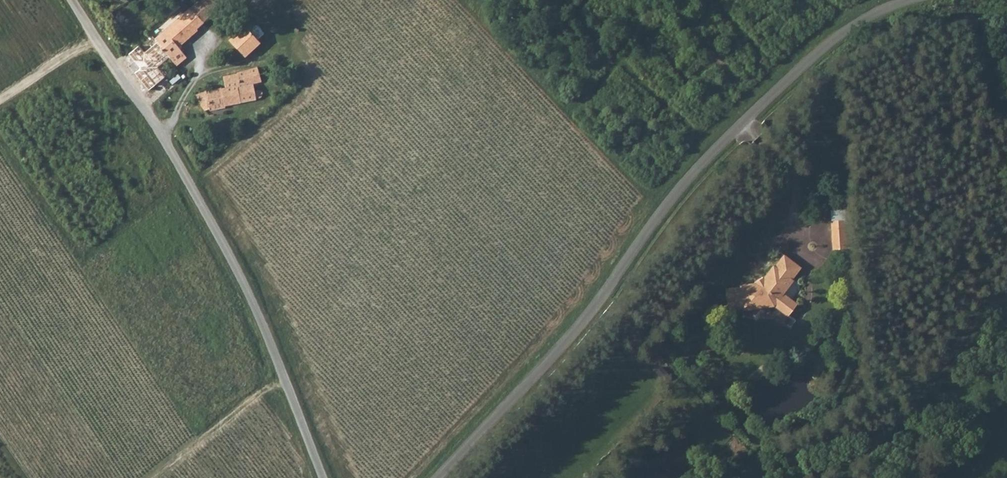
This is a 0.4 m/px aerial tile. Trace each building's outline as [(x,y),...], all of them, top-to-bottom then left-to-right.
[(198,0),(197,0),(189,8),(202,22),(211,14),(199,1),(198,0)] [(224,0),(200,0),(199,1),(211,14),(224,1),(224,0)] [(158,44),(168,56),(175,65),(184,58),(176,47),(196,31),(183,14),(163,30),(168,36),(158,44)] [(259,42),(244,25),(229,39),(244,56),(259,42)] [(143,77),(151,87),(162,77),(155,67),(168,56),(158,44),(156,41),(128,66),(140,80),(143,77)] [(204,90),(194,95),(201,106),(204,110),(207,109),(207,110),(223,107),(223,105),(255,99),(254,98),(259,97),(262,93),(261,91),(259,89),(254,90),(253,82),(261,81),(257,67),(237,72),(237,73),(223,76),(223,87),(220,88),(220,87),(204,90)] [(831,239),(845,239),(844,226),(830,226),(831,239)] [(831,247),(845,247),(845,239),(831,239),(831,247)] [(782,277),(791,266),(781,259),(773,270),(782,277)] [(789,281),(798,270),(791,266),(782,277),(773,270),(763,282),(765,286),(756,290),(755,287),(740,288),(740,290),(725,291),(727,312),(741,311),(742,314),(774,310),(786,319),(795,307),(787,300),(794,291),(794,288),(793,285),(789,281)] [(763,282),(763,281),(754,285),(755,287),(756,290),(765,286),(763,282)]
